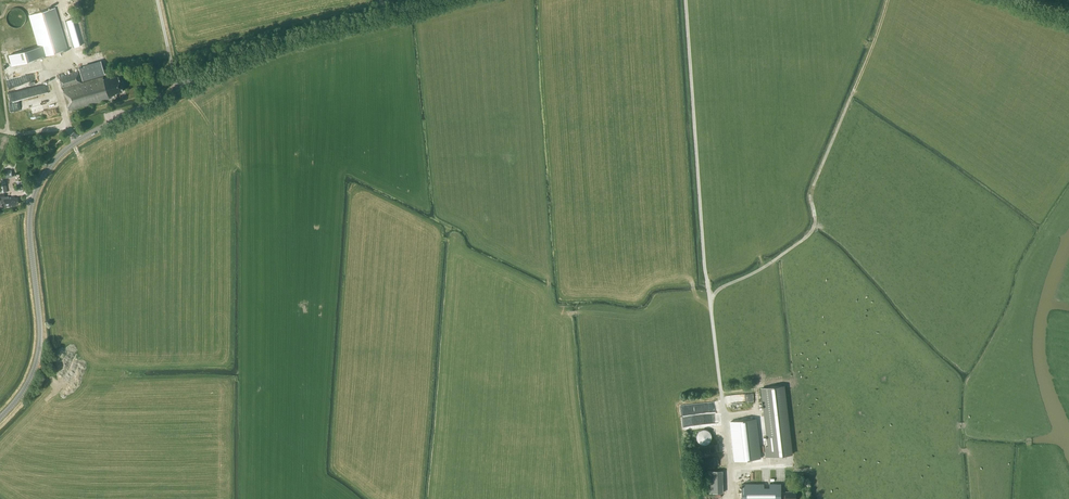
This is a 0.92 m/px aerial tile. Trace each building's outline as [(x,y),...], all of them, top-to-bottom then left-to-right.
[(67,49),(55,7),(29,15),(41,57),(67,49)] [(95,62),(79,66),(83,80),(99,76),(95,62)] [(7,79),(9,88),(29,83),(26,71),(7,76),(8,79),(7,79)] [(103,78),(103,76),(101,76),(81,82),(78,72),(59,77),(69,110),(109,98),(108,96),(116,94),(115,92),(122,90),(123,90),(122,87),(118,75),(111,77),(110,76),(103,78)] [(25,101),(11,103),(13,111),(26,109),(25,101)] [(4,194),(0,194),(0,200),(0,203),(4,203),(5,207),(14,206),(14,204),(18,203),(18,197),(14,198),(14,196),(9,197),(8,196),(5,197),(4,194)] [(793,454),(785,385),(761,388),(768,446),(765,447),(766,457),(793,454)] [(758,418),(729,422),(734,461),(762,457),(758,418)] [(696,419),(687,420),(688,428),(697,428),(696,419)] [(699,429),(699,443),(712,443),(712,429),(699,429)] [(724,469),(709,470),(709,492),(725,492),(724,469)] [(742,483),(742,498),(781,498),(785,498),(796,498),(796,492),(785,492),(781,492),(781,483),(769,483),(769,487),(764,487),(764,483),(742,483)]
